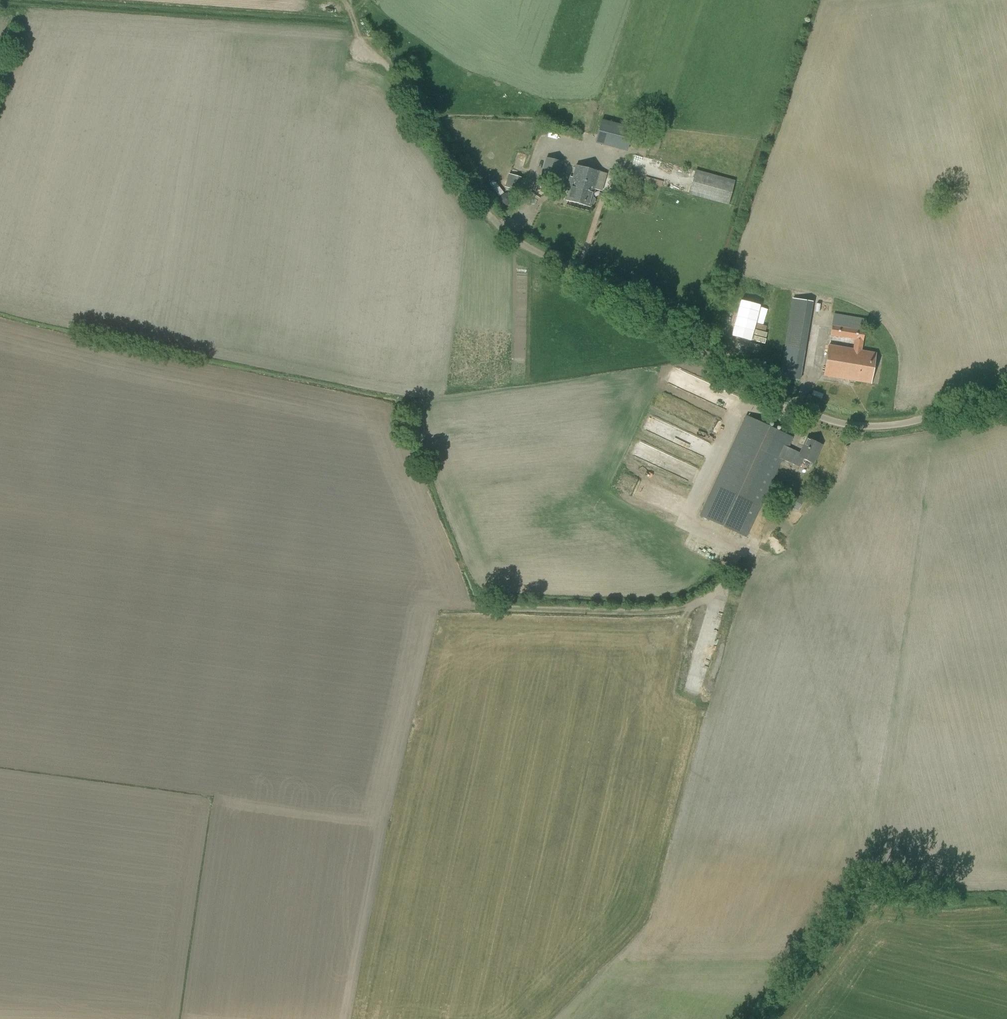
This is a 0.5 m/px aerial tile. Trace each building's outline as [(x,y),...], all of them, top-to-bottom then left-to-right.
[(659,150),(662,135),(601,119),(594,143),(627,152),(629,143),(652,149),(659,150)] [(728,205),(735,181),(696,170),(635,154),(628,178),(689,195),(728,205)] [(557,181),(559,175),(562,162),(546,157),(540,177),(557,181)] [(584,202),(583,205),(590,207),(591,205),(592,205),(594,204),(595,200),(594,198),(593,197),(599,172),(576,166),(572,178),(579,180),(578,182),(583,183),(580,194),(585,196),(583,202),(584,202)] [(506,187),(514,190),(517,191),(521,178),(508,174),(505,187),(506,187)] [(567,200),(583,205),(584,202),(583,202),(585,196),(580,194),(583,183),(578,182),(579,180),(572,178),(567,200)] [(620,189),(623,181),(612,178),(609,190),(610,190),(609,196),(613,197),(616,188),(620,189)] [(800,381),(813,311),(814,303),(793,299),(779,378),(800,381)] [(861,351),(865,326),(864,326),(865,319),(833,314),(830,336),(854,340),(852,350),(829,346),(824,376),(871,383),(876,354),(861,351)] [(800,454),(788,448),(792,438),(747,417),(701,517),(725,527),(739,496),(761,505),(782,460),(799,468),(803,459),(813,464),(822,446),(807,439),(800,454)]
